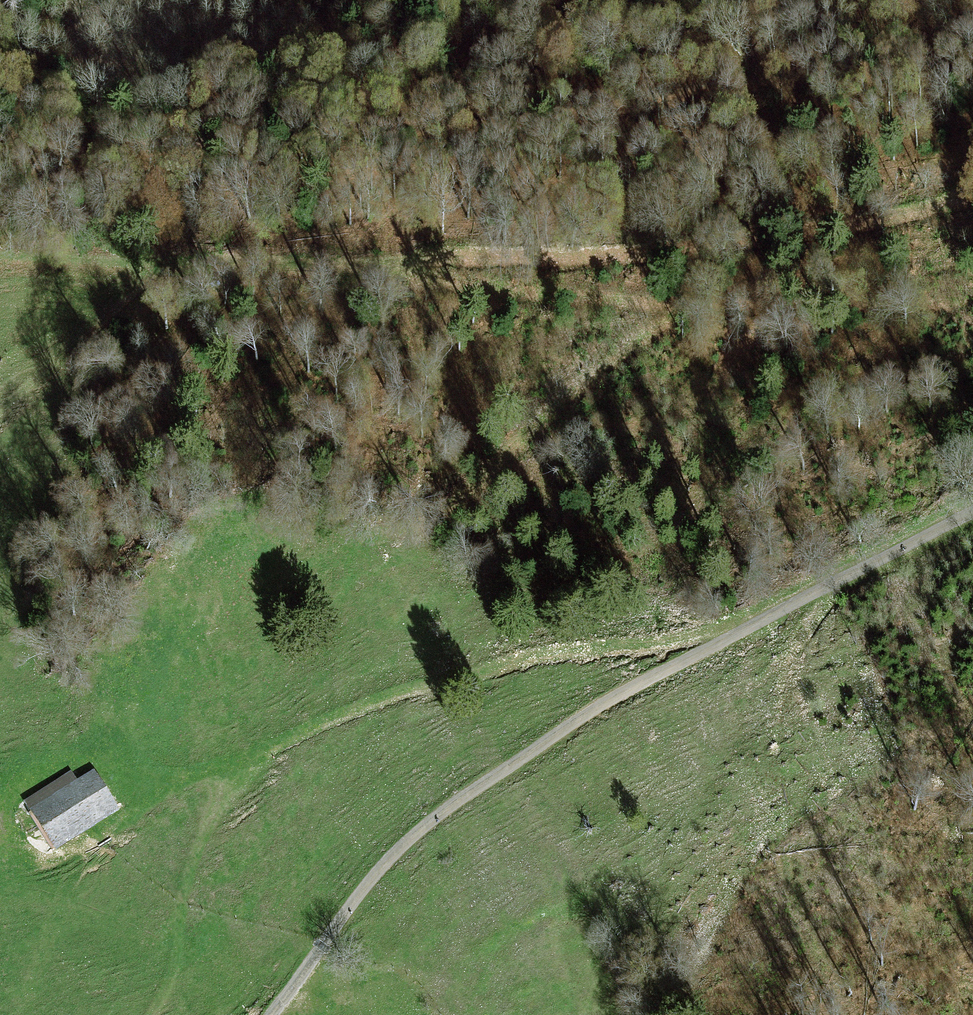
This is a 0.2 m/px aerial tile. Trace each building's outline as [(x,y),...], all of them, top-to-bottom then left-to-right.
[(52,849),(112,812),(92,779),(75,790),(69,781),(26,807),(52,849)]
